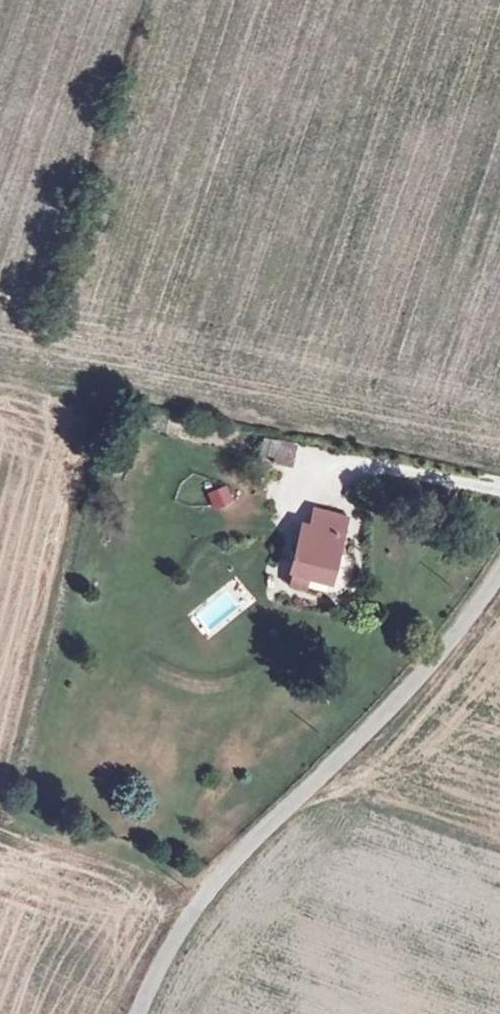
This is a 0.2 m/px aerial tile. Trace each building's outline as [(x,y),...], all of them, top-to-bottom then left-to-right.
[(277,444),(265,441),(262,457),(274,460),(277,444)] [(298,448),(277,443),(277,444),(274,460),(273,467),(293,471),(298,448)] [(303,528),(291,574),(294,575),(304,577),(304,579),(308,580),(329,585),(338,554),(334,553),(343,521),(315,514),(310,530),(303,528)] [(304,577),(294,575),(291,587),(305,591),(308,580),(304,579),(304,577)]
